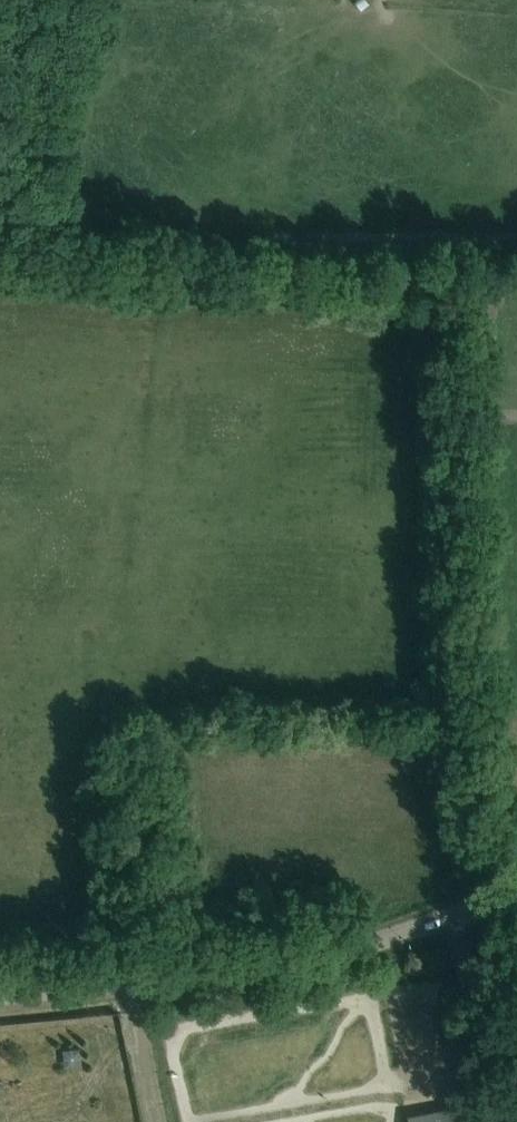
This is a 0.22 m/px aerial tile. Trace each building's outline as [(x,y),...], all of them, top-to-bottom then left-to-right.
[(407,1118),(408,1121),(476,1121),(473,1105),(407,1118)]
